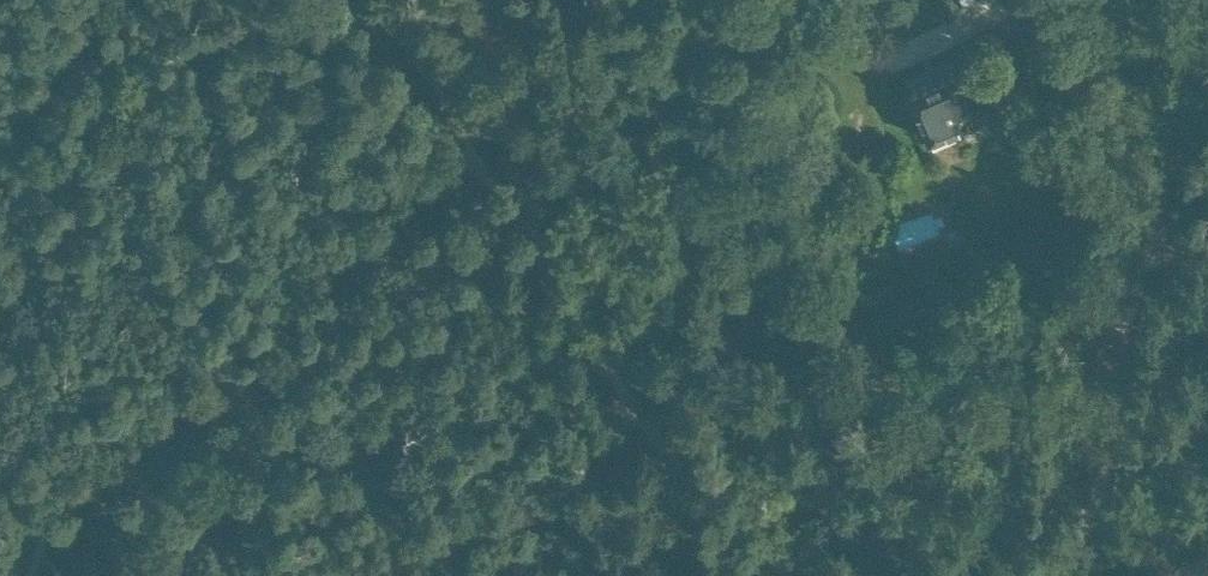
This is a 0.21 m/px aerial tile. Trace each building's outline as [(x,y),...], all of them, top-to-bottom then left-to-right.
[(958,70),(909,92),(931,142),(954,131),(952,127),(978,116),(978,115),(995,107),(984,83),(967,91),(958,70)]
